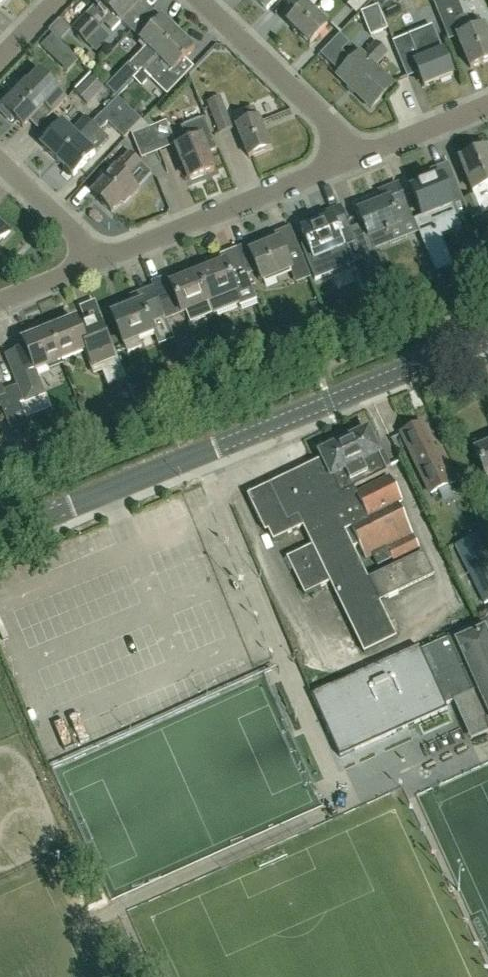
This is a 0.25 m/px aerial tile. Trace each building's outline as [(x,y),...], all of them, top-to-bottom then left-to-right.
[(87,42),(93,47),(106,33),(98,25),(103,20),(113,29),(121,21),(122,21),(142,0),(100,0),(73,28),(87,42)] [(267,9),(276,0),(258,0),(267,9)] [(290,2),(299,10),(288,21),(311,43),(328,25),(310,8),(317,0),(293,0),(290,2)] [(329,16),(340,10),(334,0),(330,0),(322,5),(329,16)] [(459,3),(458,0),(432,0),(437,12),(459,3)] [(459,3),(437,12),(449,41),(458,37),(471,67),(487,60),(487,37),(483,26),(472,31),(466,16),(465,17),(459,3)] [(370,36),(388,29),(378,5),(361,12),(370,36)] [(139,73),(142,71),(178,33),(162,17),(140,40),(147,47),(130,64),(139,73)] [(410,34),(394,40),(395,42),(408,76),(419,71),(425,86),(453,75),(444,51),(436,31),(413,41),(410,34)] [(142,71),(151,79),(165,64),(174,72),(195,49),(178,33),(142,71)] [(54,39),(43,51),(60,67),(71,55),(62,47),(54,39)] [(360,52),(358,53),(337,75),(371,107),(393,84),(375,66),(387,53),(376,42),(363,55),(360,52)] [(46,79),(40,73),(28,86),(26,84),(13,98),(10,95),(0,105),(0,112),(11,123),(14,120),(23,129),(44,107),(53,115),(67,100),(46,79)] [(170,74),(159,87),(168,95),(180,83),(170,74)] [(88,105),(104,88),(91,76),(75,93),(88,105)] [(131,107),(143,95),(132,85),(120,97),(131,107)] [(220,96),(206,102),(220,134),(233,129),(220,96)] [(126,137),(143,120),(119,97),(103,114),(102,113),(93,122),(57,160),(74,176),(96,153),(85,143),(99,129),(108,120),(126,137)] [(249,156),(271,147),(254,107),(245,111),(249,121),(236,126),(249,156)] [(57,160),(93,122),(86,116),(73,131),(63,121),(41,144),(57,160)] [(188,143),(177,148),(190,181),(215,170),(208,153),(217,149),(206,122),(205,119),(181,128),(183,132),(188,143)] [(149,129),(158,151),(175,144),(166,122),(149,129)] [(142,158),(158,151),(149,129),(133,136),(142,158)] [(476,195),(484,215),(487,213),(487,154),(486,150),(461,160),(474,192),(475,192),(476,195)] [(127,178),(141,163),(130,153),(92,193),(112,211),(122,200),(125,203),(138,188),(127,178)] [(436,180),(413,190),(424,217),(440,211),(451,206),(452,210),(456,219),(468,214),(462,201),(463,200),(457,184),(449,165),(433,172),(436,180)] [(416,228),(413,221),(399,185),(380,193),(384,203),(359,213),(370,243),(358,248),(369,275),(382,269),(373,246),(416,228)] [(484,215),(476,195),(463,200),(462,201),(470,220),(484,215)] [(316,281),(362,262),(341,208),(324,215),(326,222),(302,231),(308,245),(302,247),(316,281)] [(10,233),(0,223),(0,244),(10,233)] [(436,226),(432,228),(419,233),(435,272),(452,265),(439,234),(436,226)] [(309,276),(305,264),(291,228),(270,237),(273,244),(250,254),(261,282),(289,270),(294,282),(309,276)] [(209,271),(198,275),(209,302),(235,292),(236,294),(241,307),(241,309),(258,302),(252,288),(247,276),(249,276),(248,275),(238,249),(220,256),(224,265),(209,271)] [(209,302),(198,275),(171,286),(168,277),(152,283),(163,309),(177,303),(182,313),(186,311),(191,322),(212,314),(208,303),(209,302)] [(135,306),(112,315),(123,343),(125,343),(128,351),(142,345),(139,337),(153,331),(149,321),(163,316),(161,309),(153,289),(131,297),(134,303),(135,306)] [(49,331),(60,360),(85,351),(94,374),(102,371),(107,385),(126,378),(113,345),(107,348),(105,344),(107,343),(98,319),(78,327),(75,320),(49,331)] [(23,341),(26,348),(5,356),(21,394),(24,402),(45,394),(42,385),(35,370),(60,360),(49,331),(23,341)] [(9,429),(27,422),(13,387),(3,391),(0,383),(1,383),(0,379),(0,405),(9,429)] [(30,419),(57,410),(51,394),(25,403),(30,419)] [(401,433),(431,493),(456,482),(439,448),(434,451),(421,424),(401,433)] [(323,459),(247,496),(264,531),(268,529),(273,540),(306,524),(316,545),(287,559),(304,595),(330,583),(364,653),(396,637),(379,602),(434,576),(423,553),(368,580),(353,548),(359,545),(366,560),(373,557),(378,566),(389,561),(384,551),(357,494),(356,494),(354,489),(387,473),(385,469),(391,466),(375,434),(370,437),(367,431),(356,436),(354,431),(329,443),(332,448),(320,454),(323,459)] [(474,451),(486,477),(487,476),(487,445),(474,451)] [(390,478),(357,494),(384,551),(389,561),(392,559),(394,563),(420,550),(398,505),(402,503),(390,478)] [(480,539),(458,550),(484,604),(487,602),(487,556),(480,539)] [(417,716),(416,708),(435,699),(439,707),(467,694),(484,731),(487,729),(487,634),(482,622),(414,653),(416,656),(310,704),(330,747),(382,723),(375,708),(380,705),(374,692),(384,687),(397,716),(403,722),(417,716)] [(44,734),(53,749),(61,744),(52,729),(44,734)]
